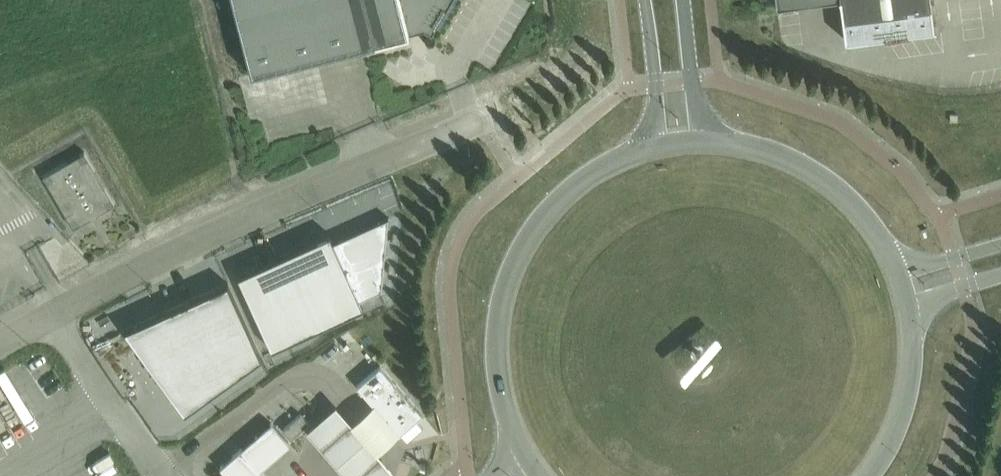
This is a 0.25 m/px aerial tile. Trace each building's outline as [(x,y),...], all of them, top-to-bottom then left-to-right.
[(251,72),(408,32),(407,29),(419,26),(431,33),(451,0),(233,0),(251,72)] [(845,38),(933,26),(930,0),(839,0),(845,38)] [(114,202),(82,147),(41,172),(73,226),(114,202)] [(330,233),(238,275),(271,348),(363,306),(359,298),(381,289),(388,216),(333,241),(330,233)] [(136,332),(127,336),(164,387),(167,391),(168,393),(169,392),(182,410),(181,411),(187,420),(237,383),(236,382),(253,370),(253,372),(265,363),(231,289),(226,291),(226,292),(222,294),(221,293),(220,294),(220,295),(202,304),(201,302),(193,306),(193,307),(189,308),(188,308),(187,309),(187,310),(169,319),(168,317),(161,321),(161,322),(143,330),(142,329),(141,330),(136,332)] [(415,405),(380,364),(357,384),(373,403),(399,432),(421,412),(415,405)] [(308,424),(316,434),(334,454),(351,474),(353,475),(386,475),(397,466),(385,451),(378,444),(384,439),(398,427),(373,397),(359,410),(353,415),(349,410),(339,398),(325,410),(308,424)] [(282,428),(290,437),(308,421),(300,412),(282,428)] [(229,475),(265,475),(259,469),(274,456),(290,442),(271,421),(255,435),(229,458),(220,466),(229,475)]
